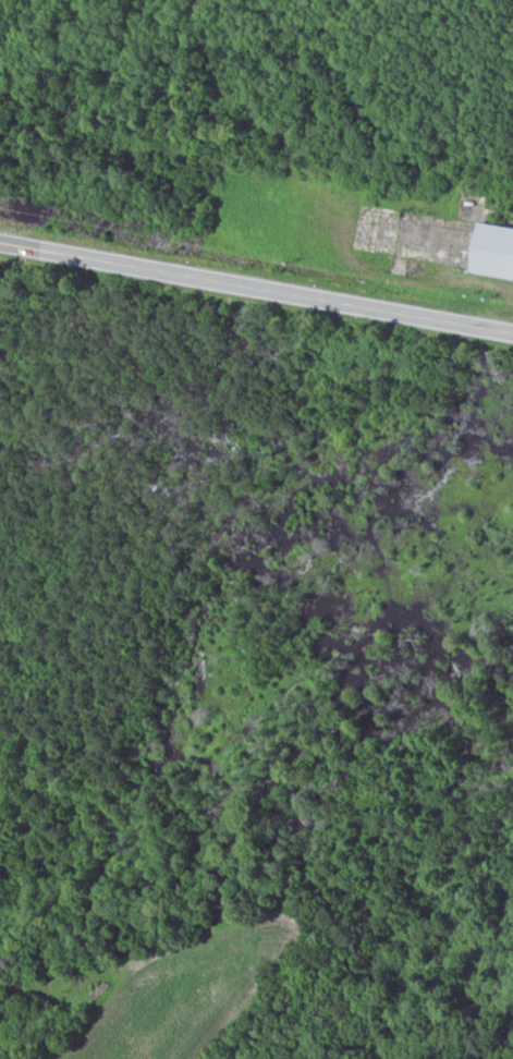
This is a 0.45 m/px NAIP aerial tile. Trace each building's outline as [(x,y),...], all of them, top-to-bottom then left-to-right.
[(512,279),(512,229),(482,224),(475,274),(512,279)]
